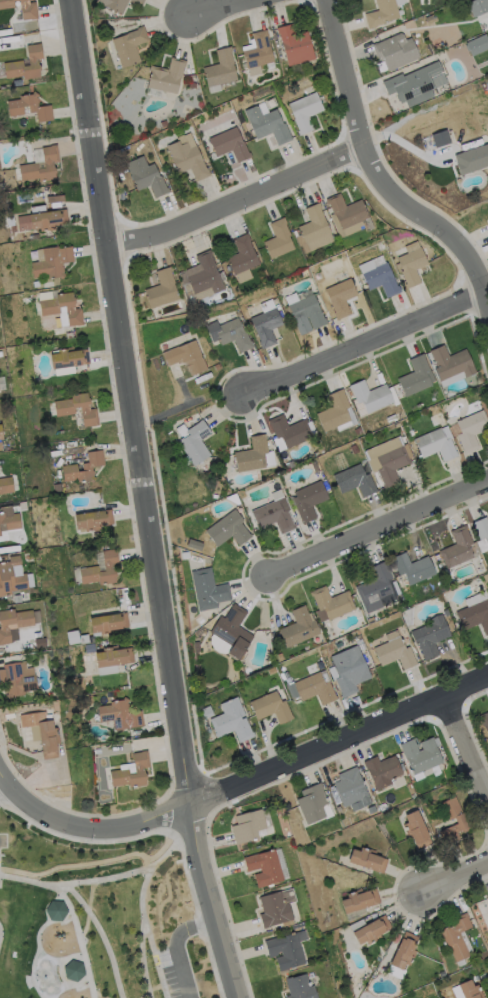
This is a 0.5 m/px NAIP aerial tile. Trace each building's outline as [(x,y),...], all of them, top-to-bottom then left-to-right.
[(23,6),(0,9),(0,0),(29,0),(29,3),(35,2),(38,19),(26,21),(23,6)] [(96,3),(97,0),(129,0),(122,15),(96,3)] [(378,11),(375,0),(395,0),(399,19),(385,22),(386,24),(374,27),(375,28),(368,30),(365,14),(378,11)] [(467,4),(477,0),(487,0),(487,12),(473,18),(467,4)] [(438,21),(428,25),(425,19),(435,14),(438,21)] [(292,25),(295,36),(307,32),(314,59),(288,67),(279,34),(278,34),(277,29),(292,25)] [(141,62),(122,69),(112,40),(128,34),(127,33),(137,30),(137,28),(143,26),(149,42),(135,46),(141,62)] [(274,62),(247,69),(242,51),(256,48),(252,34),(267,30),(269,38),(268,38),(274,62)] [(403,35),(406,40),(411,38),(420,58),(389,72),(384,61),(380,63),(372,45),(376,43),(376,44),(400,34),(403,35)] [(486,34),(487,39),(487,50),(472,57),(466,43),(486,34)] [(37,60),(40,78),(24,80),(23,76),(6,79),(4,64),(23,61),(24,67),(29,66),(26,46),(41,44),(43,60),(37,60)] [(237,80),(208,88),(203,68),(219,64),(215,51),(231,47),(232,52),(231,52),(234,65),(233,65),(237,80)] [(187,62),(185,67),(184,67),(181,79),(180,79),(177,95),(147,88),(151,71),(149,71),(150,66),(170,70),(173,58),(187,62)] [(443,73),(430,79),(434,89),(431,91),(433,97),(408,108),(405,102),(400,104),(395,92),(388,96),(382,82),(402,73),(404,77),(438,61),(443,73)] [(38,104),(38,107),(51,105),(53,121),(38,123),(36,113),(30,114),(29,107),(23,108),(24,114),(10,117),(7,99),(31,95),(34,92),(39,95),(37,98),(38,99),(39,104),(38,104)] [(314,130),(300,136),(298,132),(299,131),(294,120),(295,120),(288,105),(316,92),(324,111),(309,117),(314,130)] [(258,106),(263,116),(277,110),(283,124),(285,124),(292,140),(278,146),(272,133),(257,140),(244,112),(258,106)] [(236,127),(243,142),(244,142),(248,153),(250,153),(252,157),(237,164),(232,151),(216,158),(209,140),(236,127)] [(450,143),(435,149),(435,148),(425,151),(421,139),(446,131),(450,143)] [(179,141),(181,146),(187,143),(190,149),(196,146),(206,169),(207,169),(210,176),(196,182),(191,169),(178,175),(166,147),(179,141)] [(463,153),(487,144),(487,167),(470,173),(463,153)] [(53,163),(56,180),(39,183),(39,178),(23,181),(21,166),(44,162),(42,148),(51,147),(57,146),(59,162),(53,163)] [(143,156),(148,167),(154,164),(159,177),(161,176),(166,188),(168,188),(170,192),(155,199),(150,186),(137,191),(126,164),(143,156)] [(340,193),(346,207),(361,200),(369,218),(341,230),(335,215),(334,216),(329,204),(328,205),(326,200),(340,193)] [(333,242),(309,252),(298,228),(310,222),(305,210),(319,203),(322,209),(320,209),(331,233),(330,234),(333,242)] [(55,227),(55,230),(40,233),(40,229),(20,232),(17,217),(66,210),(69,225),(55,227)] [(294,250),(271,260),(263,243),(275,237),(270,224),(284,218),(287,224),(285,225),(290,236),(289,237),(294,250)] [(259,265),(234,276),(226,259),(239,253),(233,240),(247,234),(251,241),(249,242),(259,265)] [(59,247),(59,249),(72,247),(75,263),(62,264),(62,268),(63,267),(64,273),(63,273),(63,274),(66,275),(63,280),(59,278),(47,279),(47,277),(33,279),(32,264),(44,262),(43,249),(59,247)] [(421,283),(407,289),(405,285),(406,284),(401,273),(403,272),(398,259),(421,248),(428,265),(416,271),(421,283)] [(215,268),(224,290),(213,295),(210,288),(193,295),(186,278),(202,271),(196,256),(210,250),(212,255),(211,256),(216,267),(215,268)] [(387,263),(398,287),(399,287),(401,292),(387,299),(381,286),(369,291),(362,274),(387,263)] [(179,300),(150,309),(144,291),(160,285),(156,272),(170,267),(172,272),(171,272),(174,284),(173,284),(179,300)] [(351,314),(337,320),(334,313),(335,313),(325,290),(350,279),(358,296),(345,301),(351,314)] [(73,293),(75,309),(81,309),(84,325),(68,327),(66,307),(60,308),(60,313),(42,316),(40,301),(57,299),(56,295),(73,293)] [(313,295),(324,319),(325,318),(328,324),(314,330),(308,318),(307,318),(312,331),(300,336),(287,307),(313,295)] [(277,344),(262,350),(259,343),(260,342),(250,319),(275,308),(283,325),(271,330),(277,344)] [(238,318),(243,330),(246,329),(254,348),(240,354),(234,340),(222,346),(219,340),(213,343),(206,326),(217,321),(219,327),(238,318)] [(195,341),(207,370),(191,377),(185,363),(182,364),(181,361),(167,367),(162,353),(178,347),(178,348),(195,341)] [(443,345),(449,357),(465,349),(476,373),(465,378),(463,375),(464,375),(463,372),(440,382),(434,369),(436,368),(429,351),(443,345)] [(72,348),(73,352),(88,349),(90,364),(53,370),(50,355),(58,354),(58,351),(72,348)] [(424,357),(430,371),(431,371),(435,381),(430,383),(431,386),(405,397),(397,379),(414,372),(408,360),(423,354),(425,357),(424,357)] [(53,369),(54,375),(73,373),(72,367),(53,369)] [(364,380),(368,392),(385,384),(393,403),(367,414),(362,402),(357,404),(351,390),(350,390),(349,387),(364,380)] [(350,421),(324,433),(316,415),(333,407),(328,396),(343,389),(344,393),(343,393),(350,407),(345,409),(350,421)] [(89,405),(90,410),(96,409),(99,426),(93,427),(93,426),(83,427),(80,407),(74,408),(75,414),(57,417),(54,402),(72,399),(71,395),(87,393),(88,398),(90,399),(91,404),(89,405)] [(483,410),(487,421),(487,429),(474,436),(480,448),(464,455),(462,451),(463,450),(457,436),(461,434),(456,422),(483,410)] [(397,420),(388,424),(386,418),(394,414),(397,420)] [(283,415),(288,427),(306,419),(314,437),(287,449),(281,437),(277,439),(271,425),(269,425),(268,422),(283,415)] [(211,455),(194,467),(178,443),(188,435),(186,432),(199,422),(202,420),(211,433),(200,440),(211,455)] [(441,428),(446,440),(450,438),(458,456),(444,463),(439,452),(423,459),(415,439),(441,428)] [(265,468),(238,473),(234,453),(252,450),(250,437),(265,434),(266,439),(268,453),(263,454),(265,468)] [(359,452),(353,454),(350,447),(356,445),(359,452)] [(400,483),(384,490),(383,486),(384,485),(377,470),(381,469),(376,457),(403,445),(411,463),(394,471),(400,483)] [(92,467),(94,480),(77,483),(77,480),(64,482),(62,467),(77,465),(78,472),(83,471),(82,464),(88,463),(87,453),(102,450),(105,465),(92,467)] [(319,471),(315,473),(311,463),(315,461),(319,471)] [(360,464),(365,476),(369,474),(377,491),(362,498),(357,487),(341,494),(333,476),(360,464)] [(14,492),(0,494),(0,479),(11,477),(14,492)] [(317,518),(303,524),(292,499),(296,497),(294,492),(320,481),(329,499),(312,507),(317,518)] [(62,492),(54,493),(53,485),(61,484),(62,492)] [(240,504),(238,505),(226,498),(236,494),(240,504)] [(287,511),(293,525),(295,524),(296,528),(281,535),(275,522),(258,530),(256,526),(257,526),(251,512),(284,497),(290,510),(287,511)] [(241,523),(249,535),(250,534),(252,536),(239,546),(232,537),(217,547),(205,531),(235,509),(243,521),(241,523)] [(102,526),(103,530),(85,532),(85,529),(77,530),(74,515),(112,510),(114,525),(102,526)] [(1,536),(0,536),(0,513),(4,513),(5,516),(19,514),(21,529),(1,532),(1,536)] [(486,517),(487,522),(487,547),(484,539),(480,541),(472,524),(486,517)] [(474,558),(446,570),(438,552),(456,544),(450,532),(466,525),(467,529),(473,544),(469,546),(474,558)] [(203,544),(200,551),(187,547),(189,539),(203,544)] [(190,558),(183,559),(181,549),(189,552),(190,558)] [(115,565),(118,582),(100,585),(99,582),(82,584),(80,569),(98,566),(99,572),(105,571),(102,552),(117,550),(119,564),(115,565)] [(406,552),(411,564),(428,556),(436,574),(409,586),(404,574),(399,576),(392,559),(406,552)] [(11,595),(0,597),(0,564),(10,562),(9,557),(20,556),(21,567),(12,568),(13,576),(26,574),(28,589),(11,592),(11,595)] [(382,607),(367,614),(355,588),(375,579),(370,568),(384,562),(392,579),(387,581),(393,593),(379,599),(382,607)] [(211,568),(215,587),(228,584),(231,600),(217,603),(218,608),(199,612),(191,572),(211,568)] [(325,586),(331,598),(348,591),(350,595),(349,596),(355,609),(329,621),(323,609),(319,611),(313,596),(312,597),(310,593),(325,586)] [(456,613),(487,598),(487,635),(485,636),(480,624),(464,631),(456,613)] [(247,612),(238,627),(253,636),(239,660),(227,654),(232,646),(210,633),(220,616),(224,619),(234,604),(247,612)] [(304,605),(312,621),(314,620),(320,633),(286,648),(279,630),(296,623),(290,611),(304,605)] [(413,625),(406,627),(401,613),(413,607),(413,625)] [(3,646),(0,646),(0,629),(0,625),(0,612),(14,609),(15,613),(32,611),(34,626),(16,629),(15,623),(9,624),(12,644),(3,645),(3,646)] [(115,630),(116,633),(101,636),(101,632),(92,634),(90,619),(127,613),(129,628),(115,630)] [(434,643),(439,655),(425,661),(423,658),(424,658),(418,644),(416,646),(410,632),(431,624),(429,620),(442,614),(451,636),(434,643)] [(89,643),(82,644),(80,636),(88,634),(89,643)] [(363,643),(357,645),(354,638),(360,635),(363,643)] [(349,644),(336,650),(333,645),(335,640),(344,637),(347,639),(349,644)] [(400,637),(405,649),(409,647),(417,664),(403,670),(398,659),(382,667),(374,649),(400,637)] [(96,652),(86,654),(85,645),(95,644),(96,652)] [(358,692),(342,699),(341,695),(342,694),(335,679),(339,677),(331,657),(357,646),(371,678),(355,685),(358,692)] [(118,647),(118,650),(132,648),(134,663),(97,669),(95,654),(103,653),(103,649),(118,647)] [(324,668),(319,670),(316,664),(322,662),(324,668)] [(6,685),(0,686),(0,670),(3,670),(3,665),(20,663),(22,677),(35,675),(37,690),(24,692),(25,695),(13,697),(11,700),(6,696),(8,694),(6,693),(6,689),(7,688),(6,685)] [(319,672),(324,683),(329,681),(336,697),(336,696),(337,699),(323,706),(318,694),(301,702),(293,684),(319,672)] [(210,688),(207,693),(202,690),(204,685),(210,688)] [(276,691),(281,703),(285,701),(292,718),(279,724),(274,714),(257,721),(249,703),(276,691)] [(128,709),(129,713),(142,711),(144,726),(115,731),(113,721),(100,723),(98,707),(111,705),(110,702),(122,700),(125,697),(129,701),(127,704),(129,705),(129,708),(128,709)] [(238,697),(252,733),(253,733),(255,737),(239,743),(234,731),(216,738),(215,734),(216,734),(210,719),(224,714),(220,705),(238,697)] [(214,716),(205,720),(200,711),(209,706),(214,716)] [(95,715),(89,720),(85,716),(91,710),(95,715)] [(46,712),(47,722),(52,721),(53,729),(57,728),(59,744),(56,745),(58,758),(43,760),(38,725),(22,728),(20,716),(46,712)] [(478,717),(487,713),(487,737),(483,725),(482,726),(478,717)] [(433,738),(443,763),(413,776),(407,760),(406,760),(399,745),(416,738),(420,747),(417,748),(418,751),(422,750),(420,743),(433,738)] [(144,773),(146,775),(147,779),(146,780),(146,786),(130,788),(130,784),(112,787),(110,772),(129,769),(129,774),(135,774),(133,754),(142,753),(141,752),(148,751),(150,768),(144,769),(144,773)] [(394,756),(403,774),(390,780),(392,783),(377,791),(363,763),(377,756),(380,763),(394,756)] [(356,767),(372,804),(363,807),(361,801),(344,808),(333,784),(340,781),(337,775),(356,767)] [(326,817),(307,825),(296,800),(303,797),(301,792),(320,783),(323,789),(322,790),(328,804),(321,807),(326,817)] [(455,797),(462,813),(466,812),(473,827),(457,834),(460,840),(446,846),(440,832),(457,824),(455,818),(450,821),(442,803),(455,797)] [(285,814),(277,816),(276,810),(284,808),(285,814)] [(258,839),(236,845),(231,827),(237,825),(235,817),(261,809),(267,828),(256,831),(258,839)] [(417,810),(432,844),(418,850),(412,837),(409,838),(404,825),(408,823),(405,816),(417,810)] [(361,848),(375,852),(374,855),(388,860),(383,874),(348,862),(352,850),(360,852),(361,848)] [(275,850),(284,881),(257,889),(254,875),(261,873),(260,869),(247,873),(243,859),(275,850)] [(376,889),(381,904),(345,914),(341,901),(348,899),(347,894),(362,890),(363,893),(376,889)] [(281,891),(285,904),(288,903),(293,920),(264,929),(260,915),(264,914),(259,898),(281,891)] [(49,900),(60,900),(66,911),(60,920),(48,920),(42,909),(49,900)] [(468,919),(472,928),(459,933),(469,956),(455,962),(448,947),(444,948),(437,932),(449,926),(450,927),(453,926),(450,920),(466,913),(469,919),(468,919)] [(382,939),(376,942),(376,941),(368,945),(366,942),(360,945),(353,933),(385,915),(392,928),(380,935),(382,939)] [(417,952),(414,958),(413,958),(409,966),(405,964),(402,971),(389,965),(405,932),(419,938),(413,950),(417,952)] [(297,933),(306,964),(279,972),(275,958),(282,956),(281,952),(277,953),(278,956),(269,959),(264,942),(297,933)] [(70,960),(81,963),(83,974),(75,982),(64,979),(61,967),(70,960)] [(313,986),(317,997),(284,997),(289,996),(286,985),(287,985),(285,979),(291,977),(291,978),(305,974),(309,987),(313,986)] [(479,995),(480,997),(463,997),(458,986),(470,980),(474,987),(477,985),(481,994),(479,995)]
